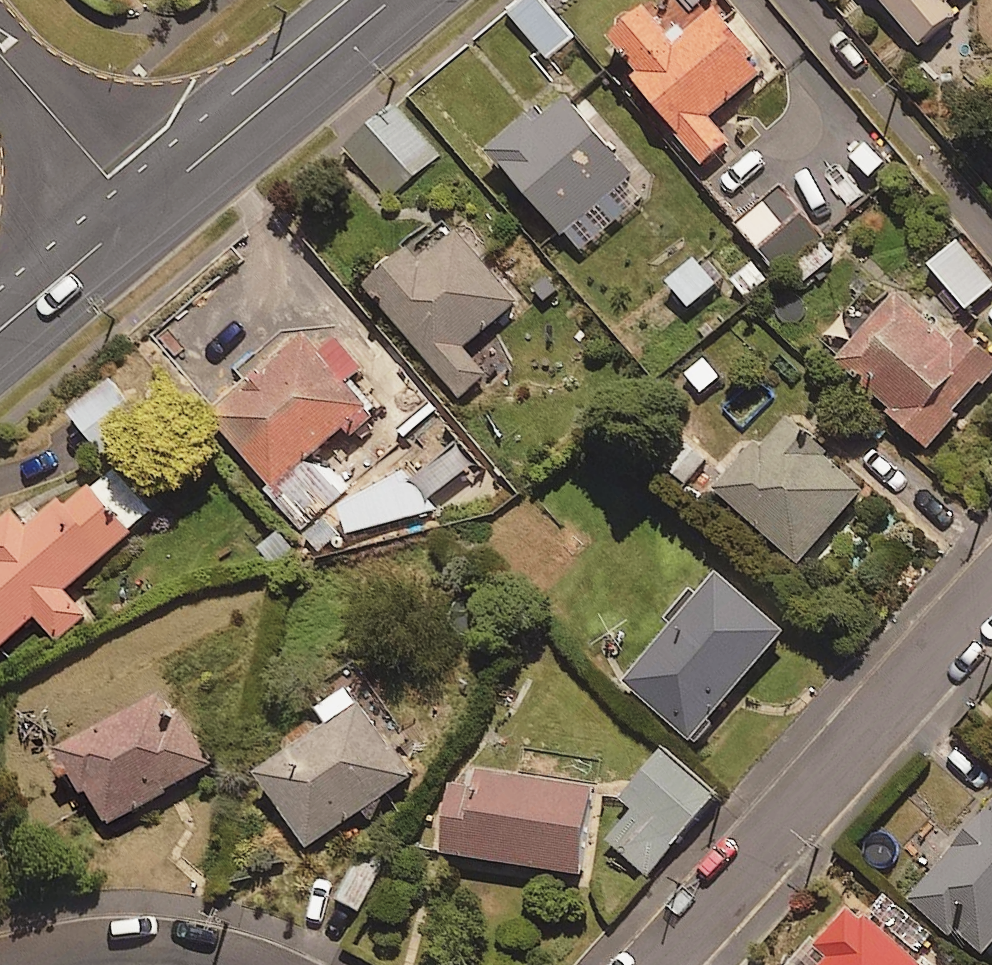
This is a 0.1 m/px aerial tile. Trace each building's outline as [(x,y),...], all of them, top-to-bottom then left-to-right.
[(547,0),(524,0),(512,10),(537,40),(562,18),(547,0)] [(915,50),(955,15),(946,5),(952,0),(871,0),(915,50)] [(683,43),(653,5),(610,39),(708,162),(733,143),(712,117),(769,72),(722,12),(683,43)] [(638,176),(574,97),(543,123),(537,115),(496,148),(566,235),(638,176)] [(391,200),(442,150),(392,100),(341,150),(391,200)] [(841,255),(788,190),(744,226),(778,268),(789,259),(808,282),(841,255)] [(521,305),(461,228),(424,257),(418,250),(374,285),(462,397),(490,376),(467,347),(521,305)] [(964,240),(934,264),(970,310),(991,293),(991,277),(964,240)] [(906,293),(886,312),(869,295),(824,339),(931,447),(991,387),(991,355),(966,329),(953,341),(906,293)] [(345,491),(314,458),(345,428),(355,438),(379,415),(356,390),(375,372),(342,337),(323,354),(307,337),(216,423),(310,524),(345,491)] [(684,378),(703,400),(749,360),(730,338),(684,378)] [(126,432),(96,392),(72,411),(103,450),(126,432)] [(871,489),(796,419),(766,452),(761,448),(722,490),(802,564),(871,489)] [(122,471),(101,488),(93,479),(33,530),(19,514),(0,530),(0,647),(2,649),(40,617),(60,641),(90,615),(69,590),(159,515),(122,471)] [(791,633),(724,574),(629,681),(697,741),(791,633)] [(416,776),(356,690),(327,710),(336,723),(262,774),(313,848),(416,776)] [(216,764),(174,692),(66,754),(107,826),(216,764)] [(723,796),(672,751),(629,799),(641,809),(611,842),(651,877),(723,796)] [(602,790),(486,772),(482,793),(460,790),(450,854),(588,876),(602,790)] [(918,895),(989,960),(991,956),(991,813),(918,895)] [(359,848),(332,901),(359,915),(386,861),(359,848)] [(857,904),(805,964),(929,964),(857,904)]
